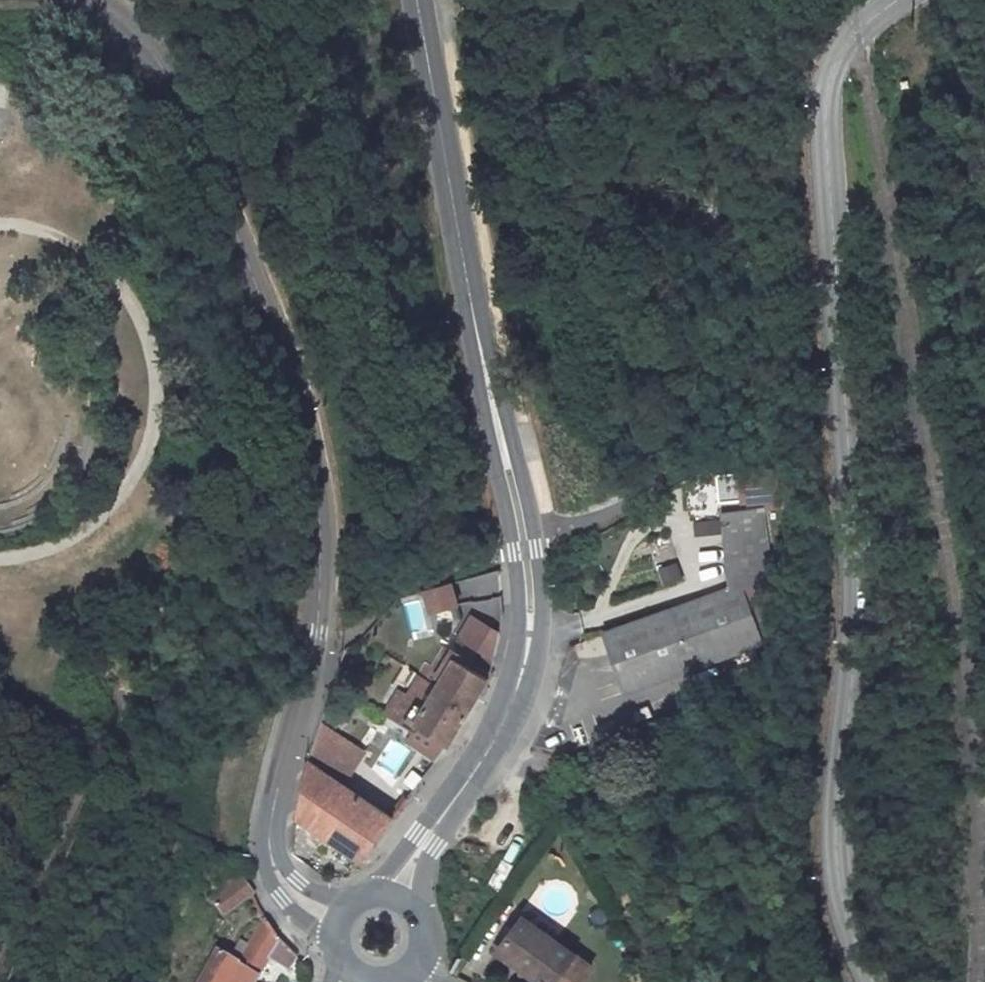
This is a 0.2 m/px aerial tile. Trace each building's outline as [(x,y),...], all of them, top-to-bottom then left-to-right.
[(774,467),(755,469),(757,481),(729,485),(731,497),(776,494),(774,467)] [(729,498),(726,473),(712,474),(715,500),(729,498)] [(774,512),(732,516),(739,584),(756,582),(761,581),(780,580),(774,512)] [(756,582),(620,637),(638,683),(780,626),(761,581),(756,582)] [(421,585),(425,623),(453,619),(448,582),(421,585)] [(409,604),(411,631),(421,631),(420,604),(409,604)] [(436,688),(418,678),(391,720),(410,732),(414,726),(446,745),(486,679),(454,659),(436,688)] [(362,753),(318,723),(306,761),(340,785),(362,753)] [(359,862),(390,820),(340,785),(306,761),(294,810),(290,847),(309,857),(320,841),(324,845),(328,839),(359,862)] [(253,889),(243,877),(214,898),(224,912),(253,889)] [(514,915),(489,946),(536,981),(578,981),(582,978),(574,972),(579,964),(514,915)] [(251,944),(237,971),(256,981),(273,955),(291,965),(298,953),(282,939),(266,917),(251,944)] [(237,971),(251,944),(242,939),(235,955),(221,947),(201,981),(231,981),(237,971)] [(256,981),(237,971),(231,981),(256,981)]
